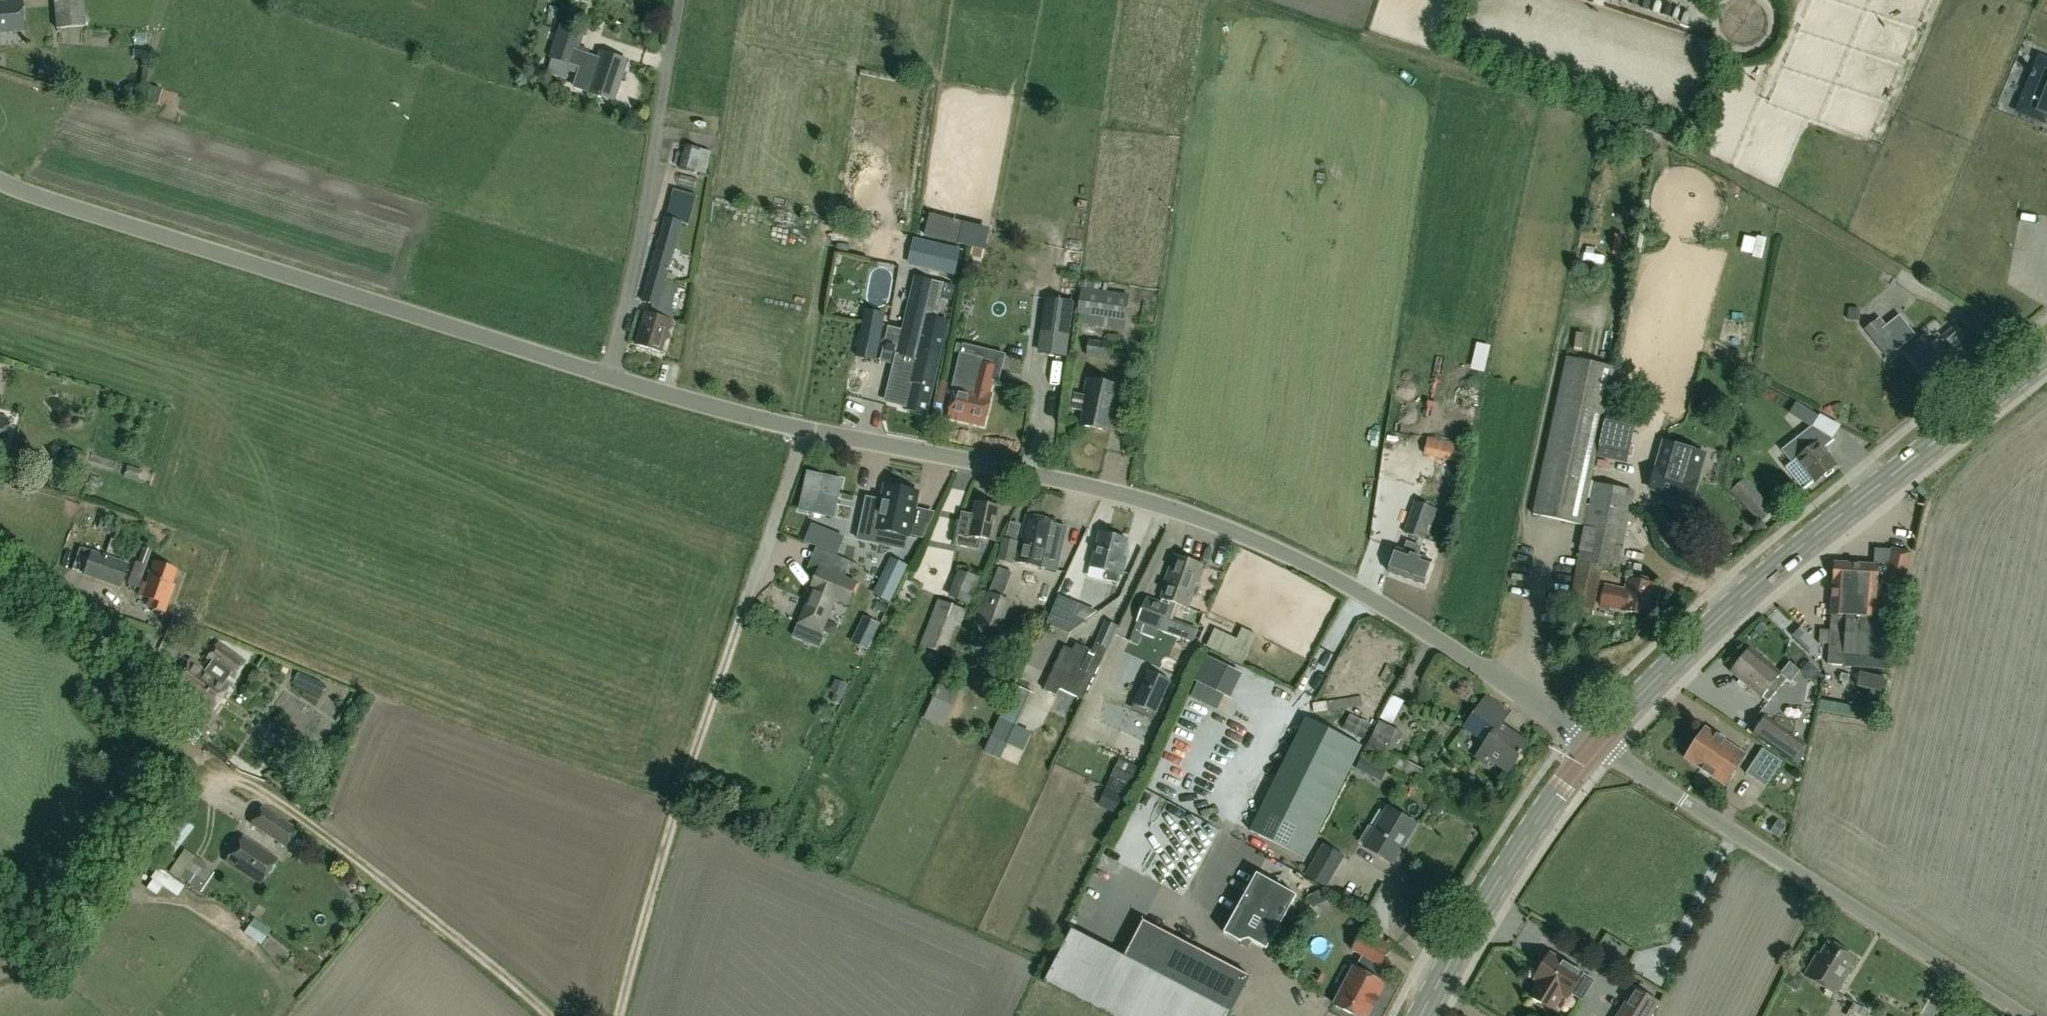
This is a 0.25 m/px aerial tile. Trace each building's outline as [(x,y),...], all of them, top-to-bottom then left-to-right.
[(83,0),(52,0),(54,28),(85,26),(83,0)] [(7,31),(23,29),(20,1),(4,2),(0,3),(0,32),(7,31)] [(613,99),(626,60),(601,51),(598,58),(587,54),(588,50),(580,47),(584,33),(560,25),(549,57),(579,68),(577,76),(591,81),(587,90),(613,99)] [(2041,57),(2031,82),(2034,83),(2025,107),(2041,114),(2044,107),(2046,108),(2046,59),(2041,57)] [(711,152),(671,141),(665,164),(705,175),(711,152)] [(658,304),(665,279),(681,222),(688,224),(696,226),(699,216),(692,214),(697,195),(673,189),(666,218),(643,300),(648,301),(648,302),(649,302),(649,301),(658,304)] [(1631,213),(1625,207),(1617,210),(1616,218),(1622,224),(1630,221),(1631,213)] [(991,223),(932,209),(927,234),(973,244),(971,254),(982,257),(991,223)] [(953,275),(959,249),(946,246),(940,272),(953,275)] [(947,321),(938,319),(931,317),(939,282),(914,276),(902,329),(896,353),(885,400),(904,405),(903,408),(925,413),(940,350),(938,349),(942,334),(944,334),(947,321)] [(649,302),(648,302),(645,312),(636,344),(662,351),(671,320),(681,284),(665,279),(658,304),(649,301),(649,302)] [(1128,295),(1081,288),(1076,326),(1123,332),(1128,295)] [(891,303),(868,297),(858,338),(881,343),(891,303)] [(1045,298),(1037,357),(1052,362),(1066,361),(1073,302),(1045,298)] [(1857,321),(1858,309),(1849,308),(1847,320),(1857,321)] [(1885,356),(1894,349),(1895,351),(1914,336),(1898,316),(1886,326),(1880,317),(1876,320),(1875,320),(1863,329),(1885,356)] [(1955,325),(1942,336),(1950,346),(1963,336),(1955,325)] [(1906,348),(1934,384),(1958,365),(1938,339),(1931,344),(1924,335),(1906,348)] [(1121,344),(1088,339),(1086,357),(1111,360),(1112,351),(1120,353),(1121,344)] [(985,430),(994,393),(991,392),(992,384),(999,385),(1006,358),(963,348),(951,390),(956,391),(947,421),(985,430)] [(1599,570),(1595,570),(1596,565),(1616,569),(1633,493),(1593,484),(1588,506),(1584,505),(1614,368),(1566,357),(1532,515),(1584,526),(1576,560),(1575,565),(1568,605),(1592,610),(1599,570)] [(1107,430),(1117,386),(1086,379),(1083,395),(1086,396),(1080,424),(1107,430)] [(1813,428),(1820,417),(1797,402),(1790,413),(1812,427),(1813,428)] [(1606,411),(1596,457),(1625,464),(1635,418),(1606,411)] [(1836,465),(1822,448),(1832,440),(1813,428),(1812,427),(1781,451),(1790,464),(1796,459),(1814,482),(1836,465)] [(1467,445),(1427,437),(1423,455),(1445,459),(1445,457),(1463,461),(1467,445)] [(1665,451),(1659,467),(1658,467),(1651,488),(1689,501),(1697,478),(1683,474),(1688,458),(1665,451)] [(141,470),(126,465),(123,476),(137,481),(141,470)] [(808,472),(800,510),(833,517),(841,480),(808,472)] [(87,485),(97,488),(100,479),(90,476),(87,485)] [(1758,522),(1770,512),(1742,480),(1730,490),(1758,522)] [(876,529),(877,529),(874,544),(905,550),(908,536),(923,539),(935,512),(914,508),(917,492),(885,485),(876,529)] [(1414,501),(1403,533),(1424,540),(1429,527),(1432,528),(1439,509),(1414,501)] [(975,502),(972,515),(961,512),(955,545),(978,550),(981,537),(993,540),(1000,508),(975,502)] [(1026,516),(1016,560),(1044,567),(1054,522),(1026,516)] [(1003,538),(997,561),(1012,565),(1018,543),(1016,542),(1021,525),(1010,522),(1006,539),(1003,538)] [(823,530),(817,546),(837,554),(843,538),(823,530)] [(1091,565),(1106,569),(1103,580),(1117,583),(1119,572),(1120,572),(1124,556),(1122,555),(1126,539),(1099,532),(1091,565)] [(1430,560),(1418,555),(1421,546),(1406,541),(1403,550),(1397,548),(1388,571),(1422,583),(1430,560)] [(144,544),(137,563),(145,566),(152,547),(144,544)] [(1833,561),(1827,663),(1873,666),(1873,655),(1887,656),(1889,617),(1891,617),(1891,611),(1881,611),(1881,615),(1875,615),(1878,583),(1882,583),(1902,589),(1911,552),(1891,548),(1891,549),(1874,547),(1872,564),(1833,561)] [(128,563),(90,549),(81,573),(119,587),(128,563)] [(1162,588),(1163,588),(1160,599),(1187,608),(1191,598),(1203,565),(1174,554),(1162,588)] [(891,558),(873,594),(888,602),(906,566),(891,558)] [(163,611),(173,585),(170,584),(175,569),(153,562),(145,584),(142,583),(139,593),(150,598),(147,605),(163,611)] [(856,582),(819,567),(810,589),(811,589),(797,623),(792,637),(816,646),(823,630),(826,620),(835,599),(847,604),(856,582)] [(962,595),(978,598),(983,570),(967,567),(962,595)] [(1082,571),(1081,586),(1099,587),(1100,572),(1082,571)] [(1660,584),(1627,578),(1625,588),(1604,584),(1600,604),(1621,608),(1621,609),(1647,614),(1648,606),(1655,607),(1660,584)] [(985,592),(973,621),(999,632),(1011,602),(985,592)] [(1136,622),(1159,630),(1159,629),(1166,632),(1170,620),(1165,618),(1169,605),(1146,597),(1136,622)] [(937,599),(920,644),(950,656),(966,611),(937,599)] [(1085,618),(1054,606),(1048,621),(1070,630),(1085,618)] [(1267,641),(1221,619),(1213,636),(1259,658),(1267,641)] [(837,625),(826,620),(823,630),(833,634),(837,625)] [(871,621),(859,646),(867,650),(879,624),(871,621)] [(1109,646),(1118,627),(1105,621),(1095,642),(1097,643),(1094,650),(1092,649),(1088,656),(1076,650),(1071,662),(1065,659),(1058,674),(1070,679),(1068,684),(1085,691),(1102,655),(1105,656),(1109,646)] [(1360,628),(1375,649),(1385,641),(1377,630),(1377,631),(1370,622),(1360,628)] [(1228,671),(1237,654),(1213,641),(1204,657),(1228,671)] [(207,659),(209,661),(205,668),(189,657),(172,683),(184,691),(210,709),(227,686),(223,683),(229,674),(233,677),(244,661),(218,643),(207,659)] [(1780,673),(1750,648),(1730,672),(1761,697),(1780,673)] [(1799,671),(1808,679),(1817,670),(1808,661),(1799,671)] [(1360,666),(1355,690),(1372,693),(1376,670),(1360,666)] [(1265,683),(1279,685),(1281,672),(1266,670),(1265,683)] [(1155,713),(1169,680),(1147,671),(1134,703),(1155,713)] [(1203,671),(1197,678),(1217,692),(1222,685),(1203,671)] [(1328,695),(1339,676),(1329,671),(1318,690),(1328,695)] [(1883,677),(1859,671),(1856,686),(1880,691),(1883,677)] [(1012,702),(1039,713),(1048,688),(1021,678),(1012,702)] [(1279,696),(1288,700),(1295,684),(1286,680),(1279,696)] [(1401,714),(1409,693),(1393,687),(1385,708),(1401,714)] [(214,722),(174,694),(164,707),(204,736),(214,722)] [(1486,695),(1464,727),(1485,742),(1475,756),(1485,763),(1488,759),(1506,771),(1526,743),(1499,724),(1508,711),(1486,695)] [(933,700),(928,715),(947,720),(951,706),(933,700)] [(1343,729),(1362,740),(1370,726),(1350,715),(1343,729)] [(1249,830),(1306,858),(1361,745),(1306,717),(1249,830)] [(1017,726),(999,718),(991,736),(1008,744),(1017,726)] [(1805,745),(1772,722),(1759,741),(1793,764),(1805,745)] [(1362,754),(1417,783),(1425,769),(1392,752),(1401,735),(1379,723),(1362,754)] [(1706,727),(1704,730),(1701,729),(1697,736),(1698,738),(1695,743),(1692,742),(1687,750),(1689,752),(1685,758),(1723,783),(1744,753),(1706,727)] [(1762,749),(1745,774),(1765,787),(1782,762),(1762,749)] [(1119,758),(1108,784),(1126,792),(1138,767),(1119,758)] [(1367,776),(1373,764),(1361,758),(1355,769),(1367,776)] [(251,824),(285,846),(296,829),(262,807),(251,824)] [(1387,808),(1364,846),(1392,863),(1415,825),(1387,808)] [(182,819),(167,839),(178,848),(193,827),(182,819)] [(1784,826),(1777,822),(1770,832),(1777,836),(1784,826)] [(275,858),(243,836),(226,861),(259,883),(275,858)] [(1325,888),(1344,857),(1323,845),(1305,876),(1325,888)] [(177,878),(199,891),(212,871),(190,857),(177,878)] [(1224,933),(1240,942),(1249,940),(1266,949),(1296,896),(1256,874),(1224,933)] [(243,933),(260,945),(267,935),(265,934),(268,930),(252,919),(243,933)] [(1143,920),(1123,958),(1071,930),(1044,984),(1105,1015),(1230,1015),(1250,978),(1143,920)] [(1383,984),(1377,980),(1381,966),(1391,947),(1361,932),(1351,951),(1361,957),(1355,969),(1353,967),(1333,1004),(1355,1015),(1366,1015),(1383,984)] [(1854,957),(1825,940),(1804,974),(1835,993),(1854,957)] [(1566,997),(1568,993),(1582,1001),(1594,981),(1577,970),(1577,971),(1550,954),(1535,978),(1539,981),(1530,996),(1553,1010),(1563,995),(1566,997)] [(1785,983),(1796,990),(1803,979),(1791,972),(1785,983)] [(1659,1002),(1633,987),(1616,1015),(1651,1015),(1659,1002)] [(1849,1015),(1864,1015),(1868,1010),(1853,1002),(1846,1015),(1849,1015)]
